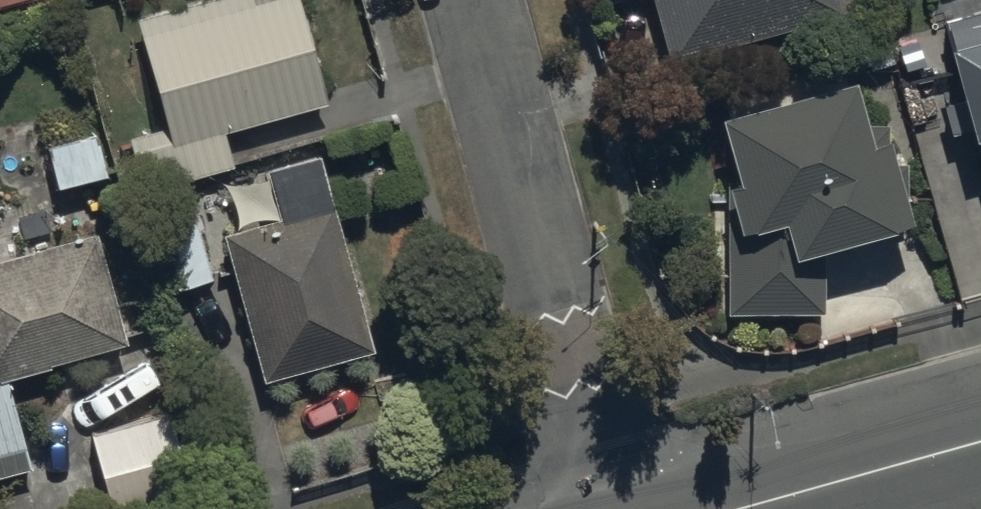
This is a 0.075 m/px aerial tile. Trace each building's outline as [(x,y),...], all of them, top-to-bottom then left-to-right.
[(42,0),(0,0),(0,11),(42,0)] [(161,134),(130,142),(144,196),(231,173),(221,136),(323,110),(295,0),(290,0),(252,10),(250,0),(219,0),(138,21),(168,132),(161,134)] [(609,11),(650,0),(606,0),(609,11)] [(672,68),(846,21),(840,0),(653,0),(672,68)] [(945,29),(954,60),(950,62),(980,177),(980,20),(945,29)] [(729,189),(728,320),(825,320),(825,263),(917,234),(890,149),(876,153),(850,68),(715,110),(740,189),(729,189)] [(49,147),(60,192),(107,182),(97,136),(49,147)] [(223,241),(262,384),(371,355),(320,167),(267,182),(279,226),(223,241)] [(170,301),(178,299),(212,287),(211,283),(192,214),(149,225),(170,301)] [(7,385),(127,350),(96,239),(0,265),(0,484),(33,474),(7,385)] [(90,441),(108,508),(175,508),(192,505),(170,421),(90,441)]
